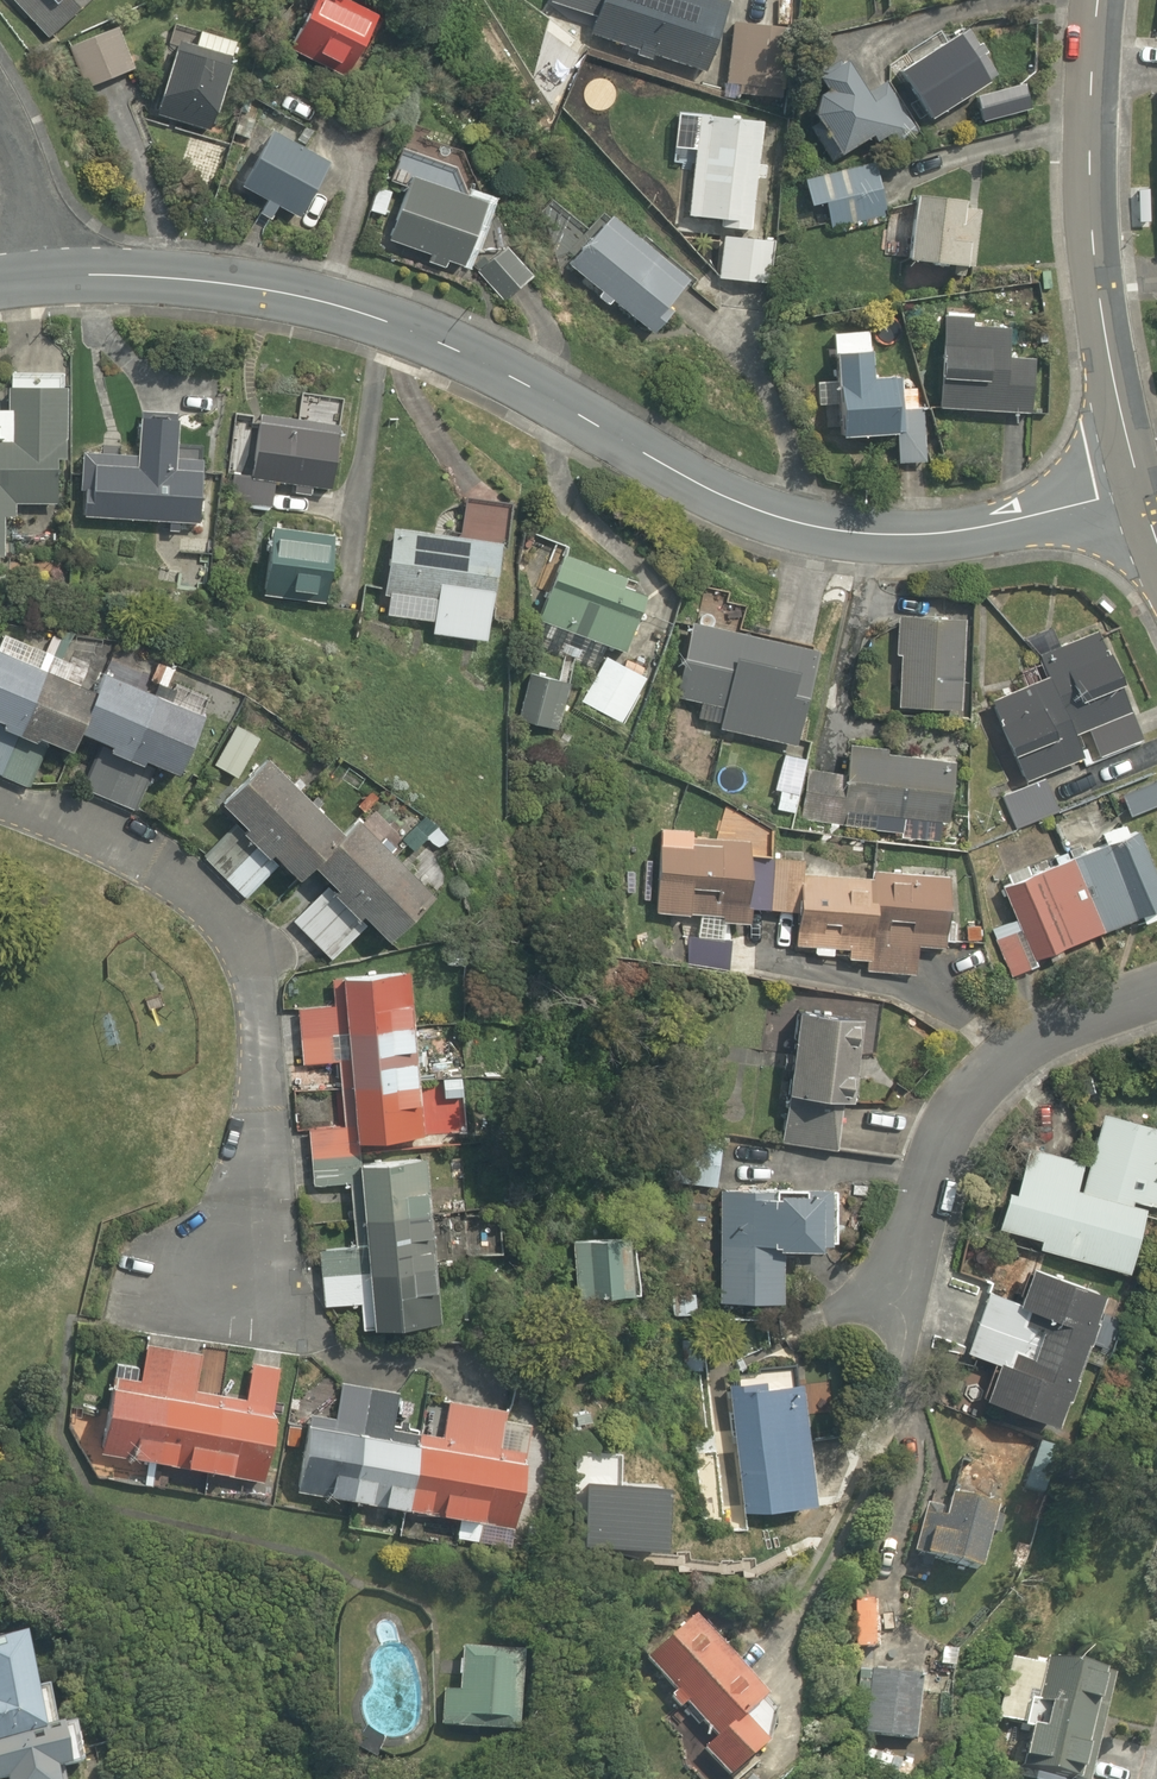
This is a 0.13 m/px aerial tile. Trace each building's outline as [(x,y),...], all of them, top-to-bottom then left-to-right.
[(58,44),(101,0),(13,0),(58,44)] [(345,0),(328,0),(303,58),(366,84),(393,20),(345,0)] [(705,0),(616,0),(600,43),(707,83),(733,11),(705,0)] [(789,31),(735,25),(728,95),(782,101),(789,31)] [(123,31),(70,48),(84,92),(137,76),(123,31)] [(243,46),(205,34),(201,47),(172,38),(149,115),(229,140),(251,66),(238,62),(243,46)] [(1002,88),(970,34),(903,73),(937,131),(980,107),(994,132),(1019,117),(1038,106),(1021,77),(1002,88)] [(874,95),(857,70),(826,91),(834,103),(814,117),(849,164),(921,124),(893,83),(874,95)] [(769,124),(708,115),(692,219),(752,229),(769,124)] [(343,168),(281,141),(250,216),(282,230),(288,217),(316,230),(343,168)] [(882,171),(812,184),(816,208),(886,195),(882,171)] [(487,211),(414,181),(386,249),(458,279),(487,211)] [(397,194),(375,187),(365,215),(387,223),(397,194)] [(979,202),(920,194),(911,258),(970,266),(979,202)] [(695,288),(619,225),(577,277),(653,340),(691,293),(695,288)] [(777,242),(727,238),(723,285),(773,289),(777,242)] [(533,280),(508,252),(483,275),(508,303),(533,280)] [(977,321),(947,319),(943,413),(1039,418),(1041,365),(1014,363),(1016,333),(977,331),(977,321)] [(881,336),(839,333),(836,382),(818,381),(817,406),(839,407),(837,438),(899,442),(898,465),(925,467),(928,410),(919,409),(921,382),(878,380),(881,336)] [(13,396),(13,414),(0,414),(0,560),(12,560),(14,511),(71,513),(74,397),(13,396)] [(350,429),(268,416),(263,447),(258,478),(340,491),(350,429)] [(256,423),(231,419),(221,478),(246,482),(256,423)] [(139,457),(82,454),(80,497),(91,497),(89,525),(213,533),(217,463),(184,461),(186,427),(141,425),(139,457)] [(467,543),(399,534),(386,625),(438,632),(436,642),(500,651),(519,511),(472,504),(467,543)] [(349,539),(285,531),(275,602),(340,610),(349,539)] [(653,604),(567,567),(544,621),(629,658),(653,604)] [(743,612),(682,596),(675,625),(696,630),(676,706),(729,719),(726,732),(803,751),(828,656),(737,633),(743,612)] [(970,631),(895,624),(891,662),(907,664),(902,711),(962,717),(970,631)] [(1053,680),(986,706),(1020,792),(1004,798),(1016,829),(1060,811),(1049,783),(1144,745),(1101,637),(1045,659),(1053,680)] [(651,680),(605,657),(580,704),(626,728),(651,680)] [(0,663),(0,786),(14,792),(32,748),(69,763),(95,701),(0,663)] [(572,695),(532,676),(511,719),(551,738),(572,695)] [(112,703),(86,764),(96,768),(85,795),(142,818),(161,773),(196,788),(222,725),(120,683),(112,703)] [(957,763),(848,755),(843,821),(878,824),(878,835),(909,837),(910,820),(952,823),(957,763)] [(323,881),(355,851),(278,769),(232,813),(242,824),(201,863),(242,906),(286,864),(313,892),(323,881)] [(683,921),(681,962),(737,965),(739,924),(761,925),(764,856),(698,853),(700,827),(666,825),(661,920),(683,921)] [(355,851),(323,881),(331,889),(294,924),(334,966),(374,928),(397,952),(446,905),(376,831),(355,851)] [(1001,889),(1016,928),(995,936),(1011,978),(1156,923),(1156,873),(1143,836),(1001,889)] [(873,883),(772,872),(767,919),(799,922),(796,949),(814,951),(813,961),(839,964),(840,955),(855,956),(854,963),(872,965),(871,974),(947,982),(958,881),(874,872),(873,883)] [(315,1164),(430,1157),(420,987),(328,993),(329,1011),(304,1013),(307,1067),(340,1065),(344,1128),(313,1130),(315,1164)] [(864,1020),(794,1012),(778,1141),(848,1150),(864,1020)] [(1108,1119),(1097,1166),(1030,1151),(1019,1198),(1012,1197),(1002,1239),(1045,1249),(1043,1257),(1140,1280),(1156,1209),(1156,1131),(1108,1119)] [(720,1190),(726,1142),(684,1136),(677,1185),(720,1190)] [(430,1157),(315,1164),(317,1191),(352,1189),(356,1247),(319,1250),(323,1318),(366,1315),(368,1339),(378,1338),(378,1342),(442,1338),(430,1157)] [(720,1190),(718,1312),(782,1313),(783,1257),(838,1258),(838,1192),(720,1190)] [(640,1243),(568,1241),(566,1304),(638,1306),(640,1243)] [(1111,1303),(1035,1278),(1025,1309),(989,1297),(969,1357),(998,1366),(984,1410),(1065,1438),(1111,1303)] [(209,1355),(148,1345),(142,1381),(116,1377),(103,1456),(271,1484),(284,1407),(276,1406),(281,1375),(260,1371),(255,1400),(203,1391),(209,1355)] [(403,1394),(339,1384),(334,1422),(307,1418),(295,1502),(527,1537),(529,1525),(539,1455),(504,1449),(510,1411),(448,1402),(444,1430),(398,1423),(403,1394)] [(818,1517),(806,1389),(727,1395),(739,1524),(818,1517)] [(1003,1508),(967,1497),(963,1508),(930,1497),(913,1554),(983,1575),(1003,1508)] [(557,1527),(530,1525),(528,1553),(555,1555),(557,1527)] [(12,1574),(3,1538),(0,1538),(0,1577),(12,1574)] [(689,1624),(641,1666),(704,1738),(691,1750),(716,1778),(749,1778),(768,1763),(733,1723),(757,1702),(689,1624)] [(1041,1727),(1033,1765),(1079,1775),(1079,1772),(1095,1775),(1117,1673),(993,1646),(980,1706),(1025,1716),(1024,1723),(1041,1727)] [(527,1654),(469,1651),(467,1698),(447,1696),(445,1737),(522,1742),(527,1654)] [(0,1663),(0,1778),(69,1778),(68,1771),(94,1768),(91,1745),(57,1749),(46,1658),(0,1663)] [(922,1681),(863,1679),(860,1742),(919,1745),(922,1681)]
